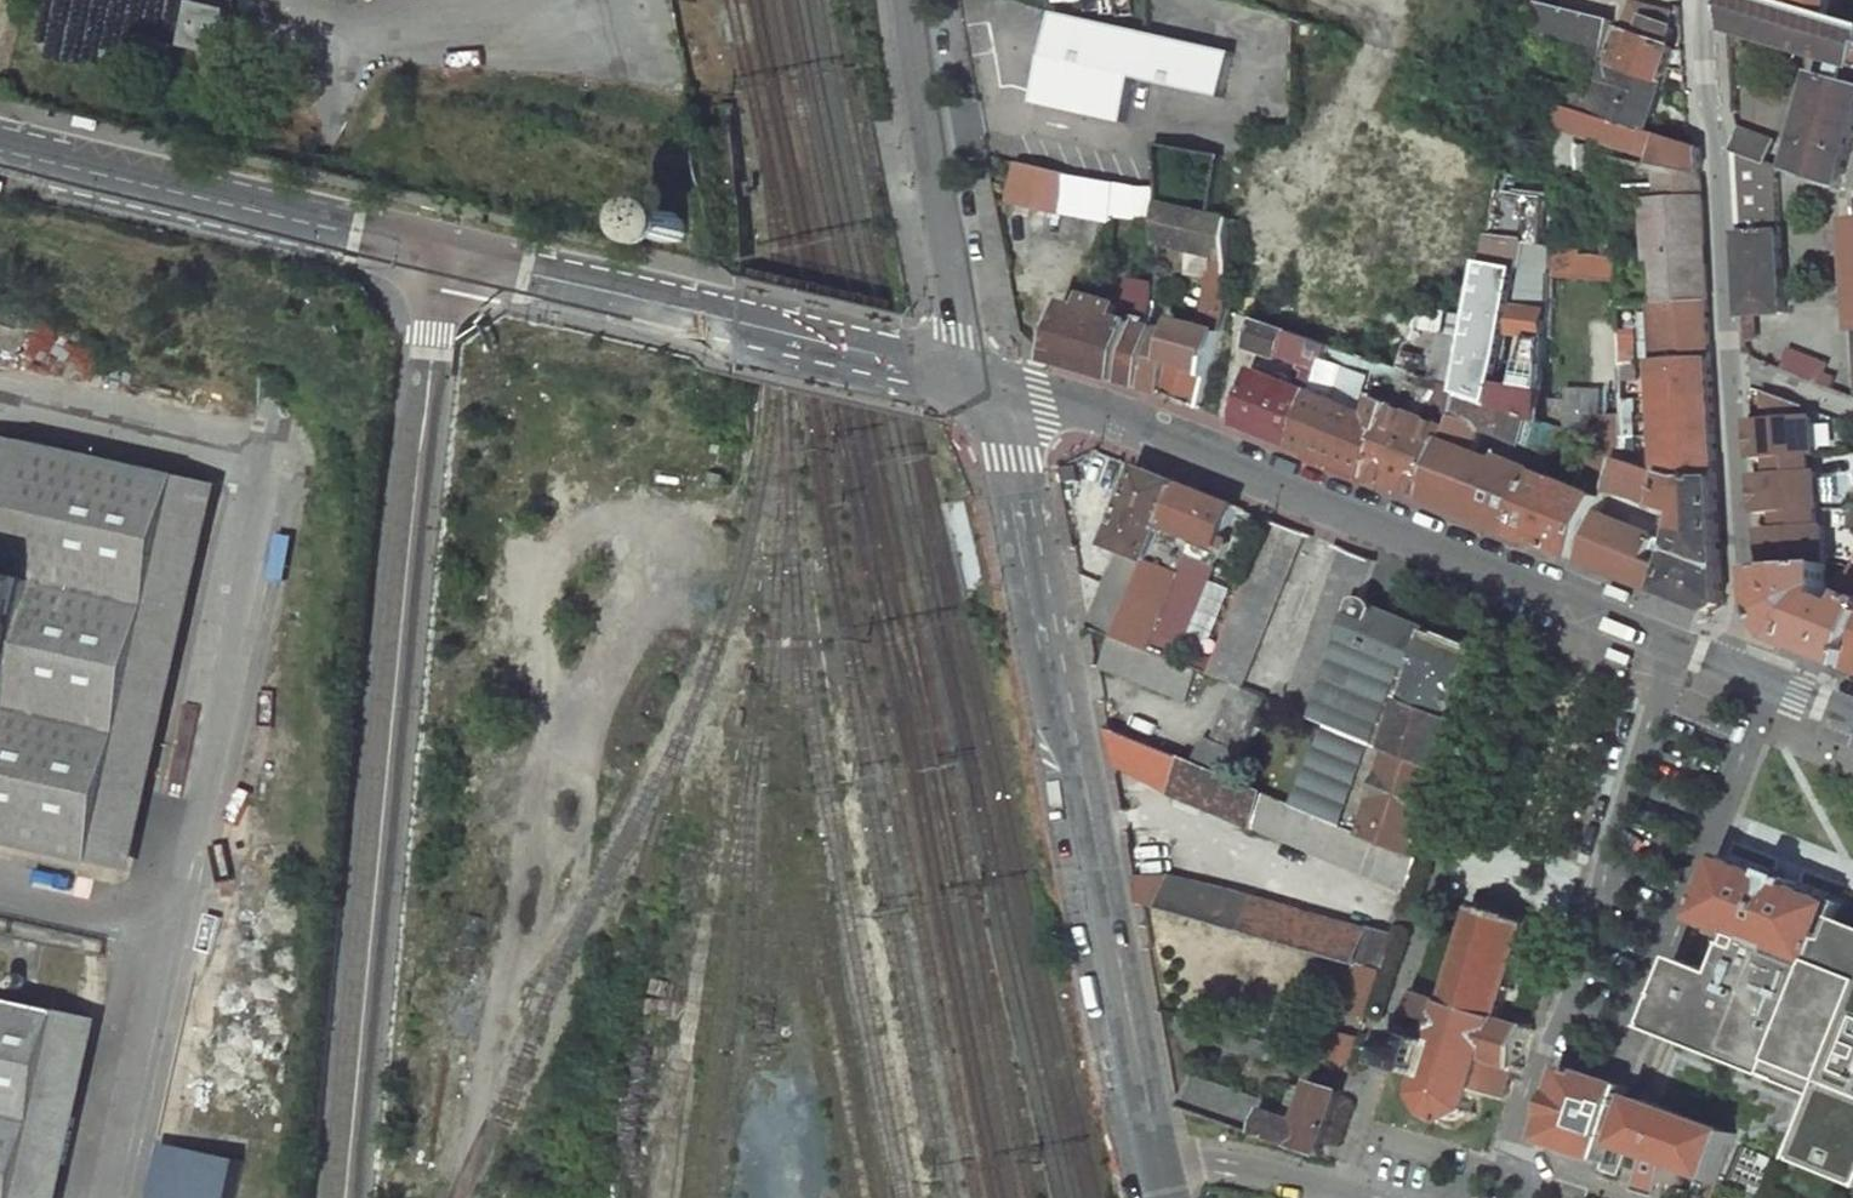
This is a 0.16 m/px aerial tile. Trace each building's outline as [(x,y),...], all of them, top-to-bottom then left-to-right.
[(1852,68),(1852,23),(1831,17),(1782,3),(1782,2),(1773,0),(1727,0),(1729,31),(1852,68)] [(1782,2),(1782,3),(1831,17),(1830,0),(1782,0),(1782,2)] [(187,2),(176,44),(210,52),(221,11),(187,2)] [(1534,30),(1589,44),(1586,57),(1600,63),(1614,21),(1541,3),(1534,30)] [(1047,14),(1029,104),(1122,123),(1131,78),(1219,96),(1228,49),(1047,14)] [(1663,83),(1675,50),(1668,47),(1674,31),(1630,14),(1625,30),(1623,29),(1611,64),(1663,83)] [(1731,62),(1732,85),(1741,85),(1740,61),(1731,62)] [(1646,132),(1663,83),(1611,64),(1607,63),(1589,115),(1646,132)] [(1512,90),(1558,105),(1564,107),(1569,88),(1517,72),(1512,90)] [(1852,138),(1852,86),(1817,76),(1789,172),(1838,189),(1839,188),(1840,188),(1852,138)] [(1646,132),(1589,115),(1564,107),(1558,105),(1556,130),(1640,154),(1641,150),(1657,155),(1656,166),(1656,167),(1701,176),(1699,150),(1646,132)] [(104,120),(81,115),(78,125),(102,130),(104,120)] [(1774,144),(1742,133),(1735,152),(1766,163),(1768,163),(1774,144)] [(1735,152),(1744,319),(1755,319),(1785,315),(1780,233),(1777,169),(1768,167),(1766,163),(1735,152)] [(1068,174),(1020,164),(1012,202),(1061,213),(1068,174)] [(1218,165),(1211,215),(1226,218),(1235,168),(1218,165)] [(1643,217),(1644,243),(1653,242),(1656,305),(1670,304),(1707,301),(1705,259),(1695,259),(1694,248),(1704,238),(1701,176),(1656,167),(1656,166),(1655,166),(1657,196),(1659,217),(1649,217),(1643,217)] [(1472,171),(1445,311),(1477,317),(1488,263),(1504,176),(1472,171)] [(9,182),(0,180),(0,191),(7,193),(9,182)] [(1159,227),(1159,204),(1159,202),(1158,189),(1141,189),(1114,184),(1107,216),(1159,227)] [(1648,196),(1649,217),(1659,217),(1657,196),(1648,196)] [(1198,407),(1227,306),(1229,271),(1232,219),(1226,218),(1211,215),(1159,204),(1159,227),(1158,243),(1191,251),(1188,273),(1203,276),(1205,269),(1211,271),(1203,327),(1179,320),(1177,334),(1156,328),(1138,386),(1162,392),(1198,407)] [(1491,392),(1506,319),(1512,320),(1515,307),(1508,305),(1516,269),(1488,263),(1477,317),(1473,336),(1462,394),(1465,395),(1489,403),(1493,405),(1495,406),(1498,393),(1491,392)] [(1516,269),(1508,305),(1515,307),(1522,270),(1516,269)] [(1126,314),(1152,314),(1152,279),(1126,279),(1126,314)] [(1111,316),(1098,312),(1101,300),(1091,297),(1087,309),(1070,304),(1057,351),(1054,362),(1138,386),(1156,328),(1122,319),(1126,307),(1114,304),(1111,316)] [(1717,481),(1707,301),(1670,304),(1672,326),(1665,326),(1665,334),(1672,334),(1672,340),(1652,342),(1661,475),(1688,484),(1717,481)] [(1227,306),(1198,407),(1226,418),(1239,372),(1240,366),(1238,359),(1234,354),(1239,306),(1227,306)] [(1634,367),(1632,306),(1617,307),(1619,369),(1634,367)] [(1401,367),(1417,317),(1383,307),(1369,356),(1401,367)] [(1268,324),(1295,334),(1300,335),(1304,321),(1272,311),(1268,324)] [(1506,319),(1491,392),(1498,393),(1498,390),(1512,320),(1506,319)] [(1250,344),(1289,357),(1295,334),(1268,324),(1257,320),(1250,344)] [(1756,342),(1755,328),(1744,328),(1745,343),(1756,342)] [(1462,394),(1473,336),(1448,331),(1438,385),(1462,394)] [(1292,386),(1273,437),(1302,449),(1327,363),(1332,347),(1300,335),(1295,334),(1289,357),(1315,366),(1311,372),(1299,368),(1292,386)] [(1527,349),(1512,412),(1544,423),(1547,354),(1547,340),(1531,336),(1527,349)] [(1375,478),(1397,406),(1382,401),(1377,418),(1364,414),(1374,379),(1327,363),(1302,449),(1375,478)] [(1829,381),(1792,366),(1789,373),(1826,388),(1829,381)] [(1397,406),(1375,478),(1431,500),(1465,395),(1462,394),(1438,385),(1432,403),(1450,409),(1444,428),(1431,423),(1432,418),(1428,417),(1426,421),(1419,418),(1431,382),(1407,373),(1397,406)] [(1273,437),(1292,386),(1255,374),(1242,424),(1273,437)] [(1755,465),(1772,463),(1812,459),(1815,459),(1812,420),(1801,421),(1800,405),(1764,392),(1767,424),(1751,425),(1755,465)] [(1542,475),(1503,459),(1502,464),(1477,455),(1486,428),(1493,405),(1489,403),(1465,395),(1431,500),(1521,536),(1542,475)] [(1544,423),(1512,412),(1495,406),(1493,405),(1486,428),(1523,443),(1522,448),(1548,457),(1558,428),(1544,423)] [(1579,489),(1549,477),(1542,475),(1521,536),(1585,562),(1605,500),(1604,500),(1609,487),(1614,470),(1617,461),(1621,451),(1620,414),(1597,415),(1599,441),(1579,489)] [(31,425),(4,552),(29,557),(57,431),(31,425)] [(6,663),(0,662),(0,824),(125,849),(207,460),(57,431),(29,557),(6,663)] [(1757,481),(1760,517),(1780,515),(1817,511),(1820,511),(1816,475),(1813,475),(1812,459),(1772,463),(1773,479),(1757,481)] [(207,460),(125,849),(150,854),(232,465),(207,460)] [(1637,496),(1642,469),(1617,461),(1614,470),(1609,487),(1637,496)] [(1143,468),(1110,547),(1149,561),(1180,483),(1143,468)] [(1724,607),(1717,481),(1688,484),(1661,475),(1642,469),(1637,496),(1660,504),(1658,509),(1679,516),(1674,529),(1681,532),(1661,593),(1712,614),(1724,607)] [(1148,651),(1187,553),(1213,563),(1217,552),(1219,553),(1233,516),(1237,506),(1180,483),(1149,561),(1147,568),(1119,640),(1148,651)] [(997,578),(976,493),(948,499),(965,586),(997,578)] [(1817,511),(1780,515),(1781,532),(1764,533),(1767,571),(1827,565),(1824,527),(1818,528),(1817,511)] [(1187,553),(1148,651),(1175,662),(1220,553),(1226,555),(1240,519),(1233,516),(1219,553),(1217,552),(1213,563),(1187,553)] [(1273,521),(1225,640),(1210,676),(1235,686),(1241,688),(1304,533),(1273,521)] [(1361,601),(1375,562),(1344,549),(1287,709),(1318,721),(1361,601)] [(6,663),(29,557),(4,552),(0,551),(0,662),(6,663)] [(1119,640),(1147,568),(1119,559),(1114,572),(1111,571),(1089,629),(1109,638),(1118,641),(1119,640)] [(1831,600),(1832,595),(1830,565),(1827,565),(1767,571),(1764,571),(1768,616),(1789,644),(1852,669),(1852,606),(1852,607),(1831,600)] [(1635,593),(1613,585),(1610,594),(1631,602),(1635,593)] [(1485,651),(1361,601),(1318,721),(1335,728),(1378,744),(1394,695),(1457,720),(1464,722),(1470,688),(1485,651)] [(1099,669),(1187,704),(1200,672),(1175,662),(1148,651),(1119,640),(1118,641),(1109,638),(1099,669)] [(1631,665),(1635,657),(1615,648),(1612,657),(1631,665)] [(1235,686),(1212,743),(1205,741),(1196,764),(1235,780),(1266,698),(1241,688),(1235,686)] [(1457,720),(1394,695),(1378,744),(1438,768),(1457,720)] [(1302,809),(1369,837),(1368,840),(1419,860),(1448,772),(1438,768),(1378,744),(1335,728),(1302,809)] [(1302,809),(1235,780),(1196,764),(1187,760),(1174,794),(1408,893),(1419,860),(1368,840),(1369,837),(1302,809)] [(1796,887),(1797,884),(1787,879),(1776,875),(1775,878),(1726,859),(1701,921),(1704,922),(1701,929),(1710,931),(1699,965),(1690,962),(1665,1035),(1679,1041),(1655,1098),(1747,1136),(1741,1150),(1774,1163),(1759,1197),(1852,1197),(1852,945),(1833,937),(1845,906),(1796,887)] [(1368,933),(1177,879),(1176,880),(1168,913),(1200,922),(1382,971),(1393,938),(1369,931),(1368,933)] [(1504,1102),(1514,1076),(1517,1076),(1520,1068),(1524,1070),(1524,1067),(1521,1065),(1531,1036),(1534,1037),(1535,1031),(1532,1030),(1534,1027),(1530,1025),(1529,1029),(1501,1020),(1510,992),(1513,993),(1514,990),(1511,989),(1519,960),(1523,961),(1524,958),(1521,957),(1530,925),(1479,909),(1469,940),(1464,938),(1462,942),(1468,944),(1458,972),(1453,971),(1452,973),(1457,975),(1448,1003),(1420,994),(1421,990),(1418,989),(1417,993),(1412,992),(1410,997),(1415,999),(1404,1031),(1400,1029),(1399,1034),(1403,1035),(1401,1039),(1405,1040),(1396,1064),(1395,1065),(1424,1078),(1418,1096),(1412,1097),(1411,1100),(1418,1099),(1428,1116),(1425,1118),(1428,1121),(1431,1118),(1450,1123),(1454,1130),(1457,1129),(1456,1123),(1470,1114),(1473,1117),(1475,1115),(1472,1111),(1479,1094),(1504,1102)] [(1200,922),(1168,913),(1159,950),(1192,958),(1200,922)] [(48,1194),(88,1000),(0,982),(0,1197),(65,1197),(48,1194)] [(116,1006),(88,1000),(48,1194),(65,1197),(75,1197),(116,1006)] [(1275,1043),(1209,1026),(1204,1040),(1270,1060),(1275,1043)] [(1359,1043),(1337,1036),(1330,1059),(1352,1065),(1359,1043)] [(1565,1070),(1541,1144),(1603,1164),(1627,1088),(1565,1070)] [(1275,1105),(1194,1078),(1186,1108),(1186,1110),(1322,1158),(1342,1094),(1315,1086),(1302,1125),(1273,1114),(1275,1105)] [(1666,1111),(1641,1101),(1624,1150),(1660,1163),(1649,1194),(1661,1197),(1672,1197),(1682,1171),(1717,1184),(1734,1135),(1666,1111)] [(211,1197),(270,1197),(279,1153),(223,1141),(211,1197)]
